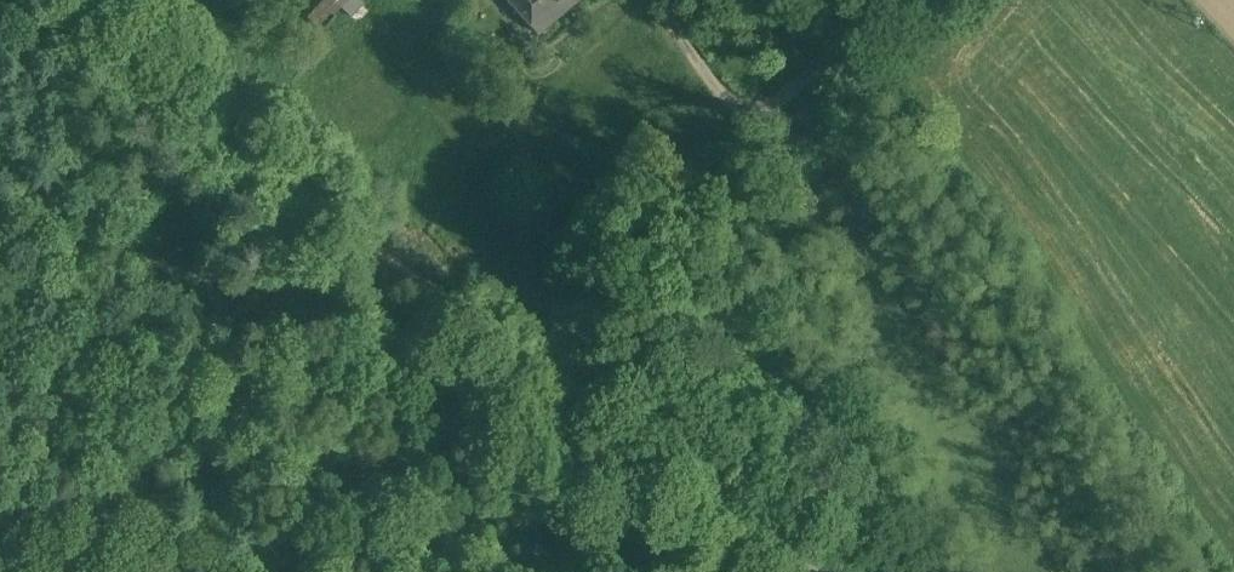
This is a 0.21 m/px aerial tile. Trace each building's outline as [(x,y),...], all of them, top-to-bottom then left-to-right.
[(335,0),(320,0),(313,7),(325,21),(341,6),(335,0)] [(341,6),(349,16),(362,4),(359,0),(348,0),(341,6)] [(538,32),(576,0),(511,0),(538,32)]
